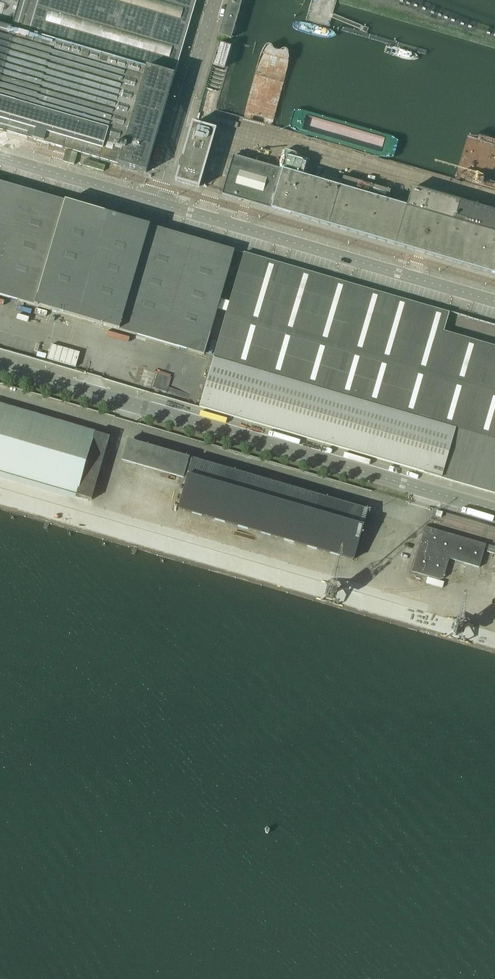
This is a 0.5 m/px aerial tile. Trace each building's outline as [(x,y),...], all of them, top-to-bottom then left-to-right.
[(146,173),(197,0),(30,0),(27,12),(0,4),(0,130),(146,173)] [(221,36),(231,39),(242,0),(229,0),(218,36),(221,36)] [(209,78),(224,82),(233,46),(218,42),(209,78)] [(182,158),(181,159),(180,160),(180,161),(179,162),(179,163),(179,164),(178,165),(178,166),(178,167),(178,168),(179,168),(179,169),(175,182),(199,189),(216,130),(192,123),(182,158)] [(233,157),(227,177),(222,195),(281,212),(292,174),(233,157)] [(292,174),(281,212),(395,246),(407,207),(387,201),(390,191),(382,189),(343,178),(340,188),(292,174)] [(0,182),(0,296),(35,306),(65,201),(0,182)] [(407,207),(395,246),(494,275),(494,212),(412,188),(407,207)] [(149,226),(65,201),(35,306),(119,330),(149,226)] [(234,251),(149,226),(119,330),(204,355),(234,251)] [(443,333),(449,314),(244,254),(213,358),(199,407),(424,473),(494,494),(494,347),(443,333)] [(76,366),(80,352),(70,349),(66,363),(76,366)] [(156,371),(154,388),(169,391),(171,373),(156,371)] [(91,500),(110,437),(0,405),(0,473),(91,500)] [(193,460),(129,441),(123,460),(187,479),(178,509),(353,560),(367,510),(193,459),(193,460)] [(122,462),(121,468),(134,470),(135,464),(122,462)] [(147,480),(150,469),(137,466),(134,476),(147,480)] [(184,530),(189,514),(178,511),(173,527),(184,530)] [(433,528),(425,526),(412,572),(438,580),(443,579),(449,559),(479,568),(486,545),(433,529),(433,528)] [(488,546),(487,552),(494,554),(494,547),(488,546)]
